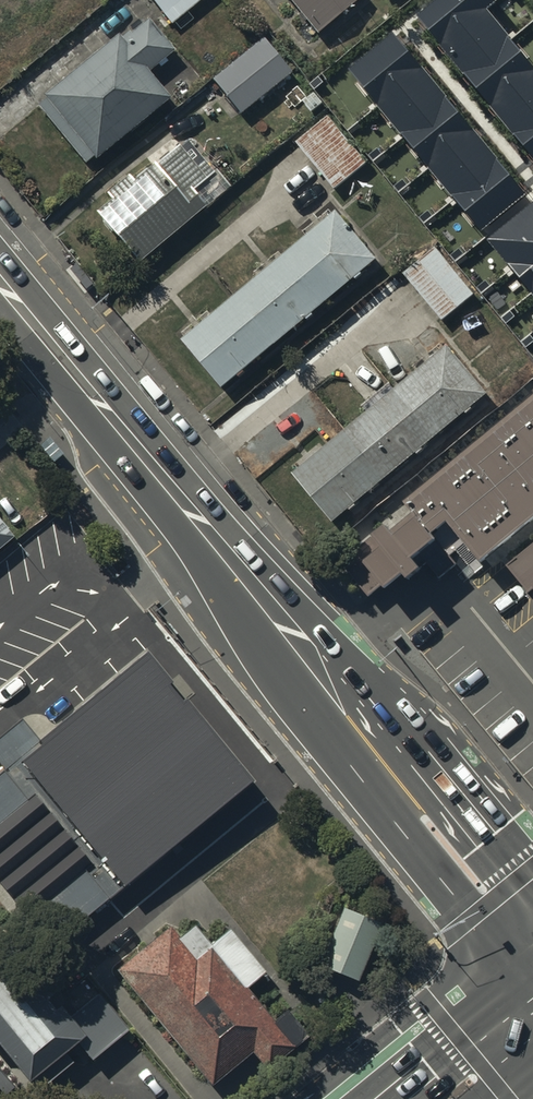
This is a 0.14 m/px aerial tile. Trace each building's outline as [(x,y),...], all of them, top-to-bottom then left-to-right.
[(52,5),(48,0),(0,0),(0,48),(52,5)] [(172,27),(206,0),(150,0),(172,27)] [(320,37),(362,0),(287,0),(320,37)] [(419,19),(532,157),(532,67),(488,12),(499,3),(497,0),(442,0),(419,19)] [(45,101),(97,163),(170,103),(148,76),(174,54),(149,24),(133,38),(131,35),(122,42),(120,39),(45,101)] [(396,37),(351,72),(484,233),(527,197),(396,37)] [(213,81),(242,117),(292,76),(264,40),(213,81)] [(329,119),(297,145),(335,192),(367,165),(329,119)] [(180,149),(134,187),(129,180),(109,197),(114,203),(98,216),(140,268),(208,212),(194,195),(216,177),(205,164),(197,170),(180,149)] [(487,243),(532,298),(532,205),(487,243)] [(336,212),(182,340),(222,388),(377,260),(336,212)] [(436,250),(404,276),(443,324),(475,297),(436,250)] [(447,346),(293,474),(333,522),(488,394),(447,346)] [(402,504),(417,522),(398,537),(390,527),(373,541),(382,552),(366,565),(387,590),(406,575),(411,582),(423,573),(420,569),(428,563),(440,578),(455,566),(433,538),(449,525),(482,565),(532,524),(532,397),(402,504)] [(15,542),(0,523),(0,554),(15,542)] [(508,569),(532,600),(532,549),(508,569)] [(247,792),(150,675),(36,767),(132,885),(247,792)] [(343,913),(319,969),(359,986),(383,929),(343,913)] [(172,931),(118,975),(213,1089),(253,1056),(268,1074),(310,1040),(289,1014),(275,1026),(247,992),(266,977),(231,934),(213,949),(196,929),(181,941),(172,931)] [(31,1089),(34,1086),(42,1095),(74,1068),(67,1059),(79,1050),(93,1068),(133,1035),(99,995),(71,1017),(62,1006),(55,1012),(46,1000),(55,992),(6,934),(0,938),(0,1052),(31,1089)]
